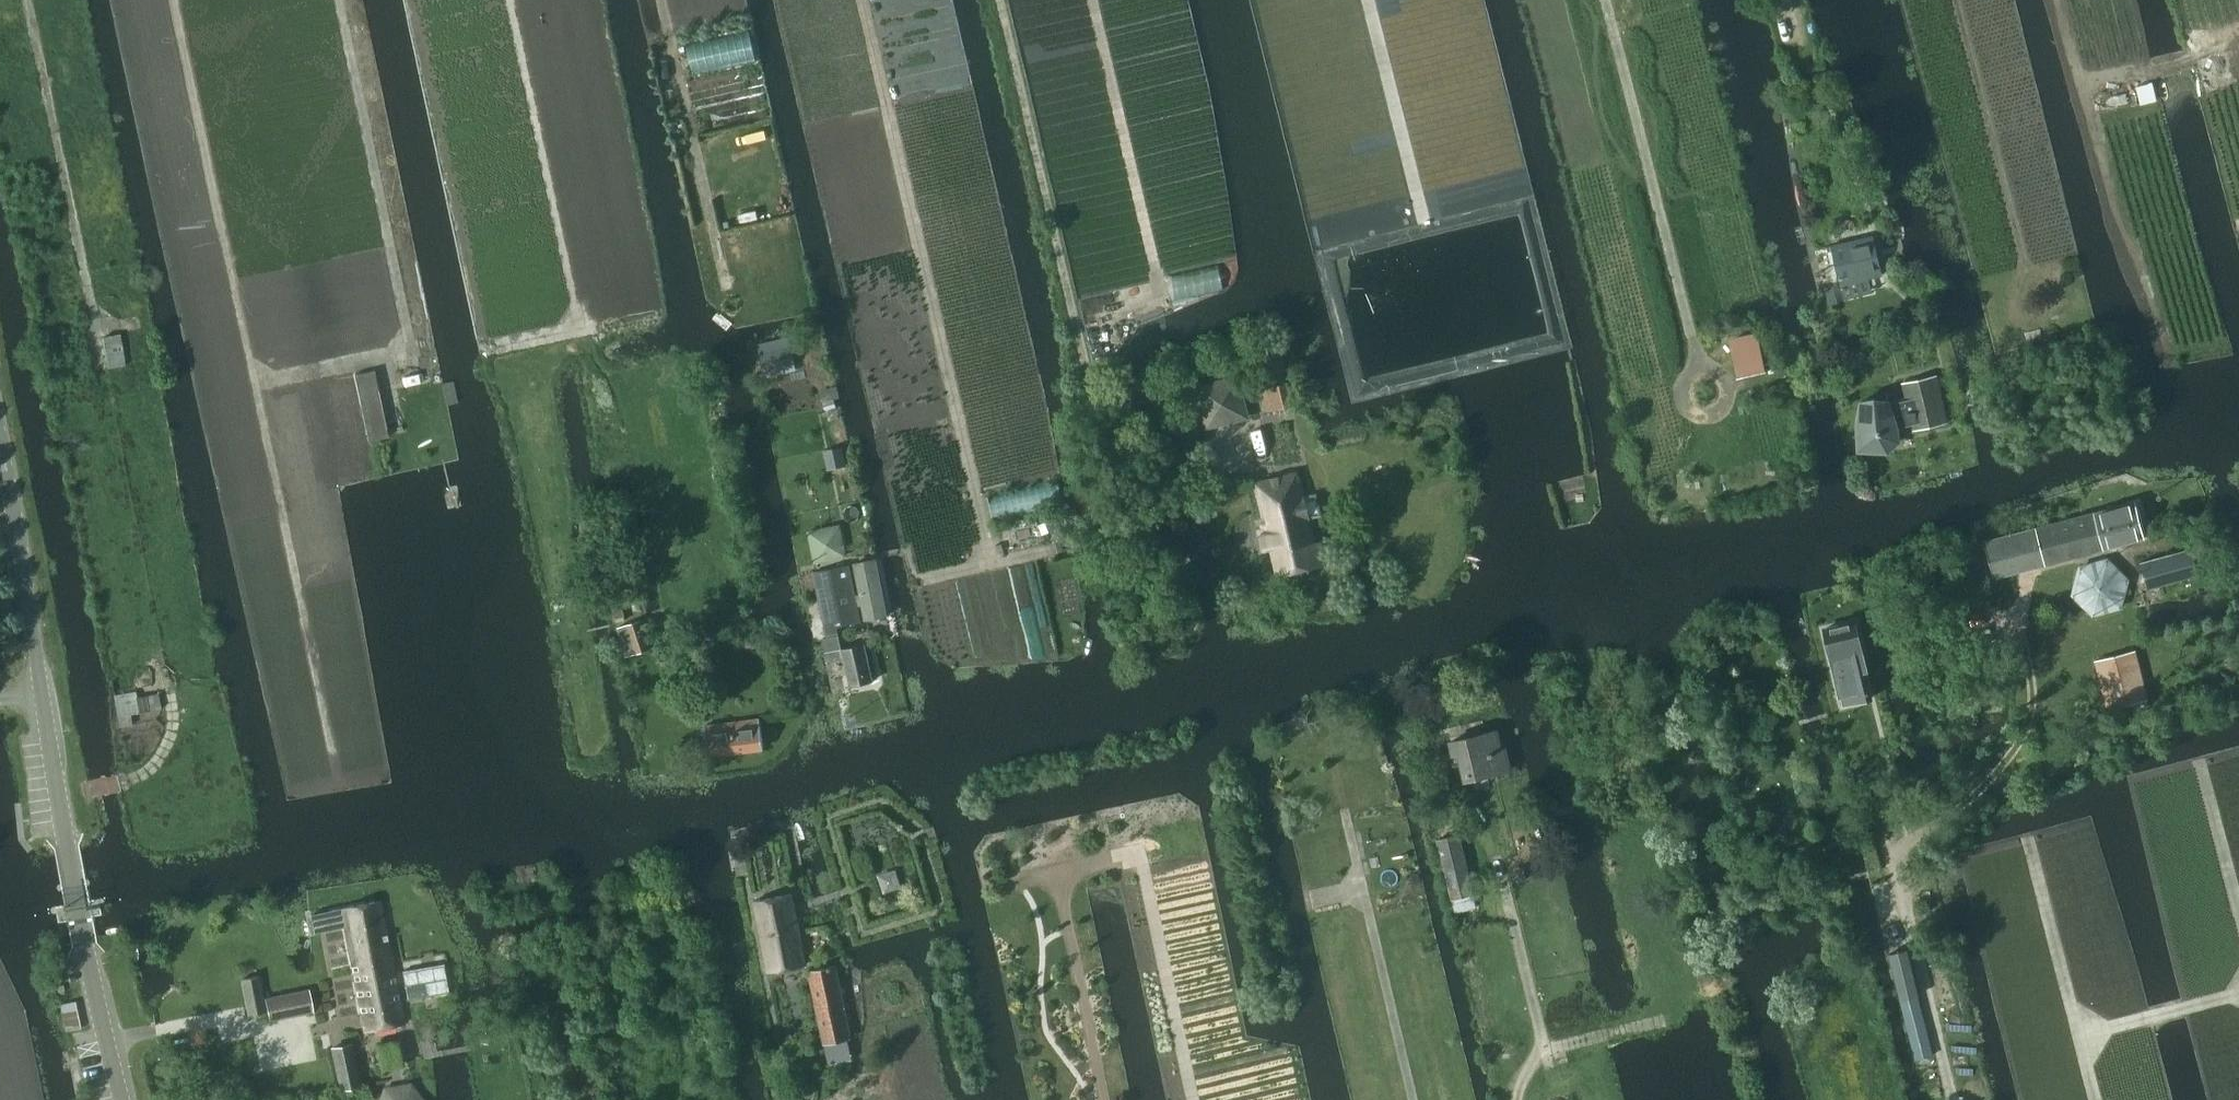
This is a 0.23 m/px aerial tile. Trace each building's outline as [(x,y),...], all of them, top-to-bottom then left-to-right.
[(2133,87),(2138,105),(2155,101),(2151,83),(2133,87)] [(1865,282),(1882,278),(1871,234),(1828,244),(1838,282),(1839,288),(1865,282)] [(1837,303),(1833,282),(1822,285),(1826,306),(1837,303)] [(101,336),(106,368),(124,365),(119,333),(101,336)] [(1730,339),(1739,378),(1761,373),(1753,334),(1730,339)] [(794,364),(788,338),(755,345),(762,372),(794,364)] [(1260,388),(1266,412),(1295,405),(1286,369),(1268,374),(1271,386),(1260,388)] [(354,374),(368,440),(388,436),(373,370),(354,374)] [(1914,430),(1948,422),(1937,375),(1901,383),(1905,398),(1897,400),(1897,402),(1890,404),(1889,400),(1858,401),(1855,418),(1856,451),(1887,453),(1898,442),(1897,428),(1912,424),(1914,430)] [(1237,377),(1197,387),(1206,427),(1247,417),(1237,377)] [(830,449),(834,468),(846,465),(842,447),(830,449)] [(1256,482),(1277,576),(1326,564),(1321,542),(1315,544),(1309,520),(1298,476),(1298,473),(1256,482)] [(1984,540),(1995,578),(2145,538),(2134,500),(1984,540)] [(806,531),(813,564),(846,557),(840,524),(806,531)] [(2139,562),(2147,589),(2197,575),(2190,548),(2139,562)] [(2070,594),(2091,616),(2120,609),(2128,579),(2107,558),(2077,566),(2070,594)] [(854,564),(865,620),(887,616),(876,560),(854,564)] [(813,573),(826,637),(823,638),(829,661),(844,658),(850,686),(872,681),(864,645),(841,649),(836,626),(859,621),(847,566),(813,573)] [(618,628),(627,656),(650,649),(640,620),(618,628)] [(1855,622),(1823,629),(1830,655),(1833,654),(1845,704),(1870,698),(1858,648),(1861,647),(1855,622)] [(2095,660),(2107,709),(2147,698),(2134,650),(2095,660)] [(113,695),(118,726),(132,724),(130,713),(159,709),(157,694),(136,697),(135,691),(113,695)] [(705,727),(709,756),(763,749),(759,720),(705,727)] [(1472,778),(1510,769),(1505,748),(1500,749),(1496,731),(1450,741),(1452,754),(1459,753),(1465,782),(1472,781),(1472,778)] [(1437,839),(1452,900),(1473,894),(1459,834),(1437,839)] [(755,901),(768,971),(806,964),(792,894),(755,901)] [(311,913),(314,931),(345,925),(365,1030),(404,1023),(381,900),(311,913)] [(1888,953),(1899,1000),(1918,995),(1907,949),(1888,953)] [(403,970),(408,999),(449,993),(444,964),(403,970)] [(808,971),(824,1044),(851,1039),(835,965),(808,971)] [(262,998),(258,975),(241,978),(248,1015),(267,1011),(269,1019),(312,1010),(308,989),(262,998)] [(60,1004),(65,1028),(80,1025),(75,1001),(60,1004)] [(481,1032),(481,1041),(494,1041),(494,1032),(481,1032)] [(331,1048),(340,1087),(359,1083),(350,1043),(331,1048)] [(411,1085),(384,1090),(381,1099),(424,1099),(411,1085)]
